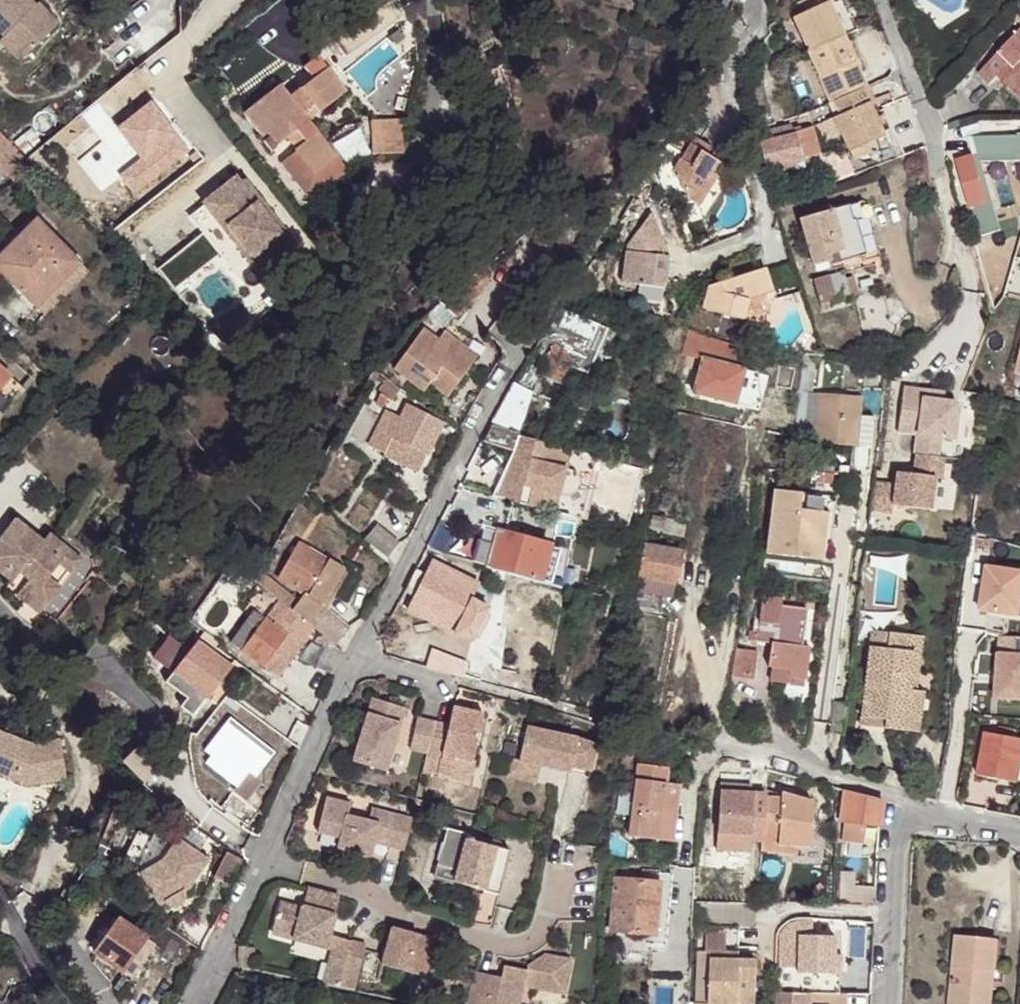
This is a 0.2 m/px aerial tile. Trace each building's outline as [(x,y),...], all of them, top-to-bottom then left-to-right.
[(24,0),(0,0),(0,42),(6,37),(13,44),(10,46),(23,59),(55,28),(35,7),(33,9),(24,0)] [(765,4),(767,19),(779,0),(767,0),(765,4)] [(808,51),(844,35),(829,2),(833,0),(802,0),(801,1),(806,12),(793,18),(808,51)] [(1014,26),(1019,20),(1019,19),(1013,13),(1007,19),(1014,26)] [(978,74),(989,84),(998,76),(1019,97),(1019,31),(978,74)] [(808,51),(830,102),(833,100),(863,88),(866,86),(844,35),(808,51)] [(23,59),(10,46),(13,44),(6,37),(0,42),(0,49),(15,66),(23,59)] [(351,86),(341,73),(322,50),(247,108),(276,144),(292,132),(302,125),(311,136),(301,144),(284,156),(313,194),(331,181),(319,167),(342,151),(359,150),(408,147),(406,113),(334,117),(323,125),(314,115),(326,106),(351,86)] [(866,86),(863,88),(870,104),(876,101),(869,85),(866,86)] [(834,117),(849,152),(884,136),(882,132),(876,119),(870,104),(863,88),(833,100),(839,115),(834,117)] [(907,96),(905,93),(891,97),(892,101),(907,96)] [(334,117),(326,106),(314,115),(323,125),(334,117)] [(493,114),(487,113),(479,120),(485,127),(494,120),(493,114)] [(883,116),(876,119),(882,132),(889,129),(883,116)] [(820,123),(827,140),(838,134),(831,118),(820,123)] [(92,150),(82,138),(97,125),(94,121),(74,139),(87,154),(92,150)] [(768,130),(770,140),(795,134),(794,131),(793,123),(768,130)] [(898,127),(903,138),(913,133),(909,123),(898,127)] [(302,125),(292,132),(301,144),(311,136),(302,125)] [(760,143),(766,169),(802,159),(820,154),(813,126),(794,131),(795,134),(770,140),(760,143)] [(12,189),(32,172),(0,136),(0,176),(12,189)] [(680,159),(673,168),(687,199),(699,206),(716,177),(711,173),(718,162),(714,149),(694,136),(680,159)] [(657,159),(673,168),(680,159),(663,149),(657,159)] [(359,160),(359,150),(342,151),(319,167),(331,181),(359,160)] [(954,161),(968,208),(997,200),(983,153),(954,161)] [(819,158),(827,185),(848,176),(843,162),(834,165),(831,154),(819,158)] [(237,194),(251,182),(249,178),(213,205),(221,216),(242,200),(237,194)] [(276,223),(280,220),(251,182),(237,194),(242,200),(221,216),(278,290),(309,266),(298,252),(302,249),(290,233),(286,235),(276,223)] [(798,219),(812,266),(832,260),(830,255),(839,252),(842,261),(865,255),(867,260),(879,257),(863,201),(798,219)] [(626,251),(622,283),(665,287),(669,256),(652,213),(626,251)] [(0,247),(0,271),(36,308),(81,263),(32,214),(0,247)] [(290,233),(280,220),(276,223),(286,235),(290,233)] [(210,234),(165,269),(184,295),(230,260),(210,234)] [(969,245),(975,262),(990,256),(984,238),(969,245)] [(471,276),(457,286),(441,273),(419,303),(445,321),(454,308),(461,314),(485,289),(483,286),(495,274),(484,264),(471,276)] [(709,285),(703,309),(760,324),(767,300),(772,302),(774,297),(764,268),(709,285)] [(842,273),(849,297),(859,294),(852,270),(842,273)] [(813,279),(820,304),(836,299),(829,275),(813,279)] [(553,344),(540,375),(561,385),(570,366),(587,374),(607,329),(559,308),(553,317),(545,331),(540,339),(553,344)] [(462,356),(471,344),(458,334),(452,343),(428,325),(398,365),(429,388),(435,380),(453,393),(473,365),(462,356)] [(685,334),(677,366),(688,369),(691,358),(699,360),(692,393),(742,405),(750,371),(741,369),(746,349),(685,334)] [(482,352),(471,344),(462,356),(473,365),(482,352)] [(1017,364),(1011,362),(1005,388),(1014,389),(1018,373),(1019,373),(1019,351),(1017,364)] [(11,376),(0,367),(0,388),(11,376)] [(750,371),(742,405),(749,406),(759,402),(757,373),(750,371)] [(490,424),(518,432),(532,392),(520,387),(516,394),(509,390),(490,424)] [(916,435),(914,452),(916,453),(944,457),(960,460),(963,442),(955,440),(959,407),(956,402),(943,401),(921,397),(921,390),(903,387),(898,432),(916,435)] [(921,390),(921,397),(943,401),(944,392),(921,390)] [(817,393),(814,444),(872,446),(873,416),(859,415),(860,396),(817,393)] [(417,464),(439,416),(406,401),(402,409),(392,405),(373,444),(417,464)] [(967,408),(959,407),(955,440),(963,442),(967,408)] [(492,425),(484,442),(512,450),(513,451),(518,432),(492,425)] [(596,455),(530,436),(518,432),(513,451),(512,450),(492,494),(580,518),(592,471),(596,455)] [(943,462),(944,457),(916,453),(915,458),(943,462)] [(874,481),(871,510),(892,512),(893,505),(930,510),(935,476),(941,477),(943,462),(915,458),(913,473),(896,472),(894,483),(874,481)] [(592,471),(580,518),(586,519),(598,473),(592,471)] [(819,472),(818,483),(832,485),(834,473),(819,472)] [(775,489),(767,553),(821,560),(826,523),(829,496),(802,492),(775,489)] [(322,507),(308,495),(302,503),(316,514),(322,507)] [(829,496),(826,523),(832,524),(836,496),(829,496)] [(2,571),(7,564),(15,570),(17,567),(25,573),(35,581),(29,589),(43,600),(56,582),(44,573),(54,558),(66,568),(77,553),(44,529),(38,537),(10,515),(0,528),(0,570),(2,571)] [(369,537),(390,552),(400,540),(379,524),(369,537)] [(427,546),(438,552),(442,554),(451,533),(448,531),(437,525),(427,546)] [(485,566),(485,567),(552,585),(553,583),(562,587),(562,585),(563,580),(554,578),(542,575),(550,544),(495,530),(485,566)] [(976,536),(975,548),(988,550),(989,547),(990,538),(976,536)] [(328,635),(338,644),(354,625),(329,604),(351,565),(303,538),(282,575),(309,589),(303,597),(269,571),(272,564),(275,565),(280,555),(272,550),(258,575),(269,585),(281,595),(290,602),(296,607),(314,623),(328,635)] [(990,538),(989,547),(1008,552),(1009,544),(990,538)] [(477,540),(472,562),(485,566),(491,544),(477,540)] [(644,543),(637,577),(674,584),(675,584),(681,551),(644,543)] [(550,544),(542,575),(554,578),(562,548),(550,544)] [(963,639),(989,642),(994,607),(1019,610),(1019,586),(983,581),(985,561),(973,560),(963,639)] [(414,596),(407,609),(454,633),(472,598),(479,584),(432,561),(425,574),(415,569),(404,591),(414,596)] [(7,564),(2,571),(10,578),(15,570),(7,564)] [(752,565),(751,573),(759,574),(760,566),(752,565)] [(563,580),(562,585),(573,587),(575,568),(565,566),(563,580)] [(997,578),(1019,581),(1019,570),(999,566),(997,578)] [(36,609),(43,600),(29,589),(35,581),(25,573),(12,590),(36,609)] [(637,577),(634,591),(664,597),(671,599),(674,584),(637,577)] [(269,585),(258,602),(271,610),(281,595),(269,585)] [(743,587),(741,603),(752,604),(754,588),(743,587)] [(634,591),(632,604),(661,610),(664,597),(634,591)] [(296,607),(290,602),(281,595),(271,610),(258,602),(233,640),(278,672),(314,623),(296,607)] [(772,643),(769,665),(773,666),(771,681),(787,683),(788,677),(805,679),(809,646),(802,645),(807,608),(781,605),(782,598),(762,596),(761,603),(756,641),(772,643)] [(489,608),(472,598),(454,633),(471,642),(489,608)] [(871,631),(870,646),(887,648),(889,632),(871,631)] [(870,646),(862,717),(885,719),(884,728),(907,731),(909,716),(920,717),(922,691),(910,690),(911,675),(914,652),(920,652),(922,636),(889,632),(887,648),(870,646)] [(172,673),(190,650),(170,635),(152,658),(172,673)] [(332,674),(343,648),(338,644),(328,635),(315,665),(332,674)] [(201,640),(174,674),(194,689),(197,685),(201,687),(194,698),(204,706),(235,665),(201,640)] [(431,649),(426,667),(461,678),(465,662),(431,649)] [(736,649),(732,676),(753,679),(757,652),(736,649)] [(957,649),(954,668),(963,670),(966,651),(957,649)] [(914,652),(911,675),(917,676),(920,652),(914,652)] [(999,652),(996,696),(1019,698),(1019,653),(999,652)] [(197,714),(204,706),(194,698),(201,687),(197,685),(194,689),(174,674),(170,680),(191,696),(184,705),(197,714)] [(373,698),(353,761),(386,771),(406,708),(373,698)] [(435,722),(427,754),(423,772),(439,776),(444,756),(453,758),(473,763),(485,716),(455,708),(449,726),(435,722)] [(909,716),(907,731),(918,732),(920,717),(909,716)] [(862,717),(861,726),(884,728),(885,719),(862,717)] [(243,798),(277,757),(229,718),(196,759),(243,798)] [(418,718),(411,750),(427,754),(435,722),(418,718)] [(526,727),(519,761),(540,766),(570,773),(571,768),(591,772),(597,745),(577,739),(526,727)] [(63,739),(34,744),(0,731),(0,773),(30,785),(69,779),(63,739)] [(146,741),(128,759),(132,763),(148,780),(165,762),(146,741)] [(473,763),(453,758),(447,780),(467,786),(473,763)] [(511,759),(507,775),(536,781),(540,766),(519,761),(511,759)] [(638,764),(629,837),(673,842),(679,785),(666,784),(668,768),(638,764)] [(721,783),(721,790),(766,793),(767,786),(721,783)] [(721,790),(717,850),(750,853),(751,841),(763,842),(766,798),(766,793),(721,790)] [(844,791),(840,823),(844,823),(866,826),(880,827),(884,801),(844,791)] [(763,842),(762,852),(779,853),(780,846),(799,847),(811,848),(813,802),(781,793),(781,799),(766,798),(763,842)] [(341,838),(339,848),(371,857),(374,844),(376,837),(391,841),(390,848),(404,852),(411,819),(371,808),(368,821),(348,815),(351,804),(327,797),(317,832),(341,838)] [(863,845),(866,826),(844,823),(841,842),(863,845)] [(447,830),(438,866),(458,871),(455,883),(484,891),(471,923),(489,928),(499,894),(510,851),(473,840),(473,838),(470,837),(470,835),(444,828),(443,829),(447,830)] [(168,855),(145,867),(162,898),(168,895),(170,899),(176,900),(180,900),(185,897),(186,894),(187,890),(187,885),(192,883),(212,856),(183,834),(168,855)] [(473,838),(473,840),(500,848),(502,843),(470,835),(470,837),(473,838)] [(376,837),(374,844),(390,848),(391,841),(376,837)] [(780,846),(779,853),(797,855),(799,847),(780,846)] [(234,881),(245,859),(229,851),(218,873),(234,881)] [(438,866),(434,877),(455,883),(458,871),(438,866)] [(616,880),(611,929),(654,934),(659,872),(642,870),(641,882),(616,880)] [(654,934),(653,943),(665,944),(671,873),(659,872),(654,934)] [(842,873),(840,904),(875,906),(876,888),(855,886),(855,873),(842,873)] [(280,903),(271,933),(326,948),(340,897),(308,887),(302,909),(280,903)] [(697,924),(751,924),(755,919),(756,901),(697,900),(697,924)] [(106,934),(120,914),(113,910),(99,930),(106,934)] [(106,934),(97,947),(127,968),(139,975),(147,976),(168,946),(120,914),(106,934)] [(392,928),(382,965),(425,977),(435,940),(392,928)] [(710,951),(724,952),(726,933),(707,932),(705,954),(709,954),(710,951)] [(809,974),(809,994),(812,994),(837,994),(837,974),(835,974),(836,937),(798,936),(798,942),(797,972),(797,973),(809,974)] [(996,940),(955,936),(948,1003),(984,1003),(986,989),(976,988),(978,969),(993,971),(996,940)] [(335,937),(327,965),(343,969),(351,941),(335,937)] [(351,941),(343,969),(359,974),(367,944),(352,940),(351,941)] [(779,941),(778,971),(797,972),(798,942),(779,941)] [(707,1003),(754,1003),(755,960),(738,960),(724,959),(724,952),(710,951),(709,954),(707,1003)] [(699,954),(697,1003),(698,1003),(706,1003),(707,1003),(709,954),(705,954),(699,954)] [(467,1003),(530,1003),(530,988),(565,995),(572,959),(546,955),(544,955),(528,966),(527,971),(504,966),(501,978),(475,972),(467,1003)] [(343,969),(327,965),(321,984),(338,988),(343,969)] [(343,969),(338,988),(354,991),(359,974),(343,969)] [(993,971),(978,969),(976,988),(986,989),(984,1003),(990,1003),(993,971)] [(809,994),(780,993),(780,1003),(847,1003),(847,995),(837,994),(812,994),(809,994)]
